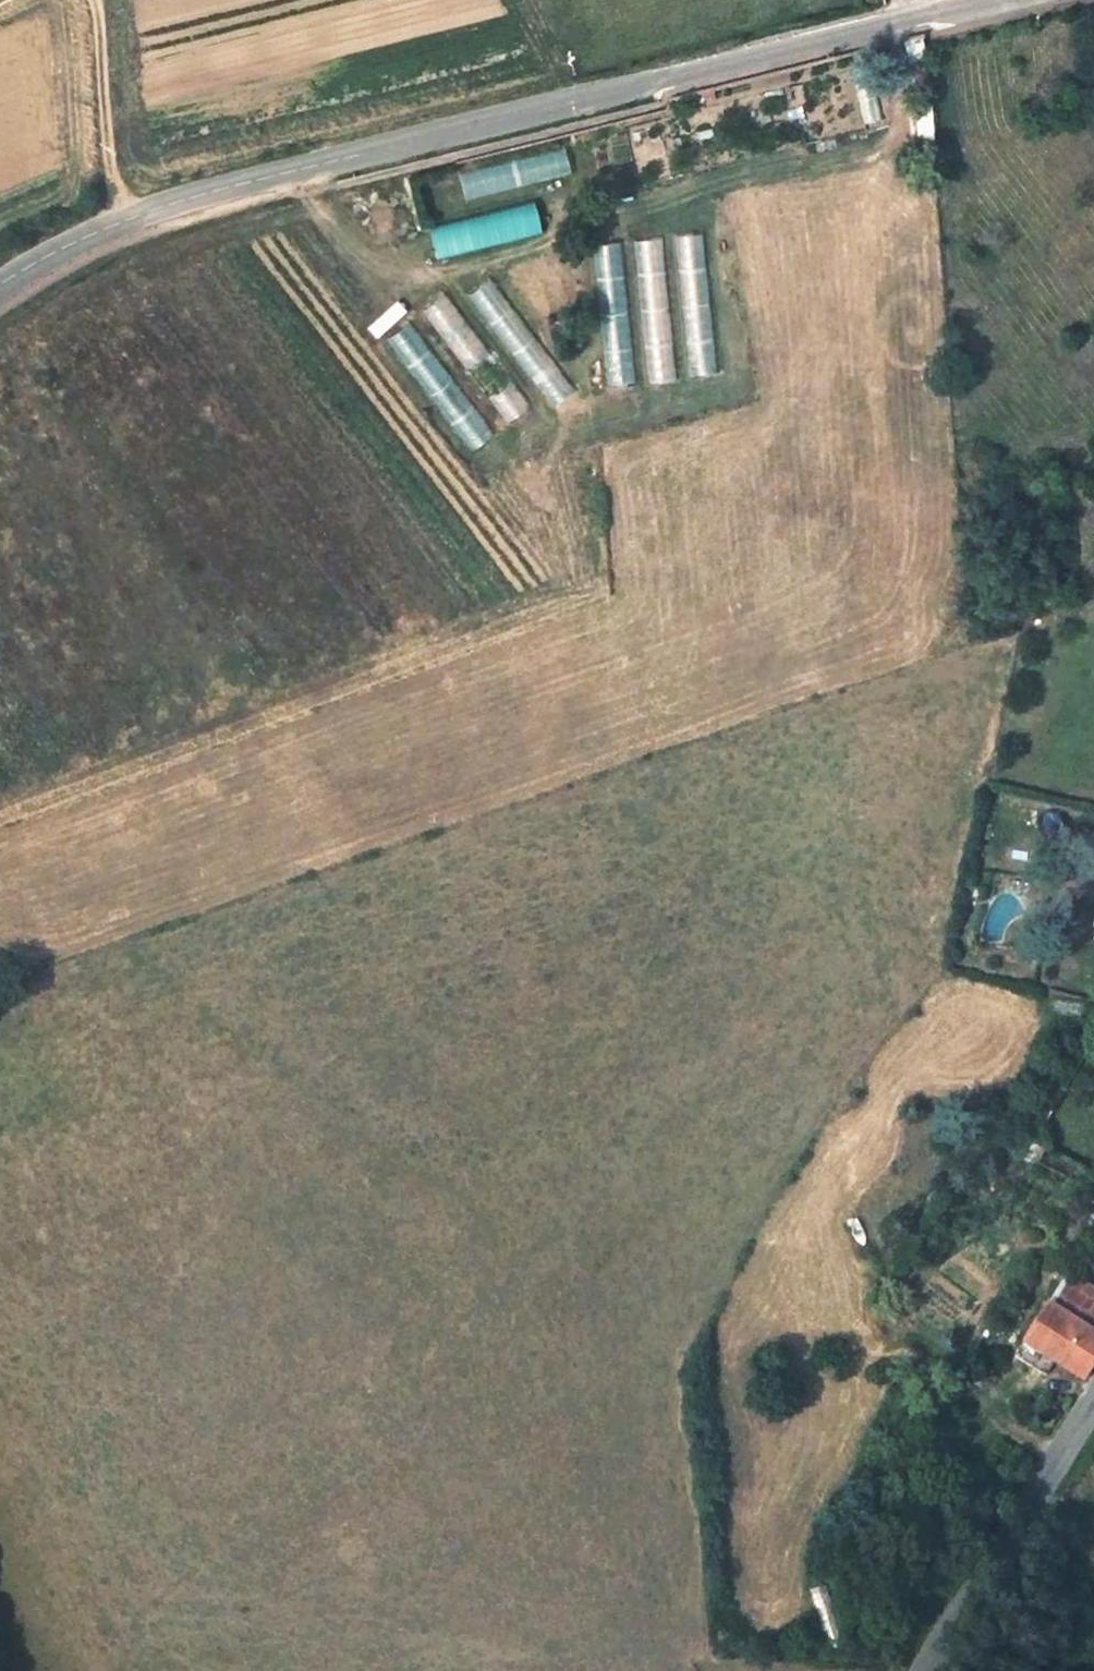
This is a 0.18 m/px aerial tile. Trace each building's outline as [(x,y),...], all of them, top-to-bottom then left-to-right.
[(458,171),(467,202),(572,173),(564,143),(458,171)] [(438,257),(543,233),(536,201),(430,224),(438,257)] [(1069,1272),(1049,1305),(1093,1334),(1093,1288),(1069,1272)] [(1093,1361),(1093,1334),(1049,1305),(1025,1343),(1082,1380),(1093,1361)]
